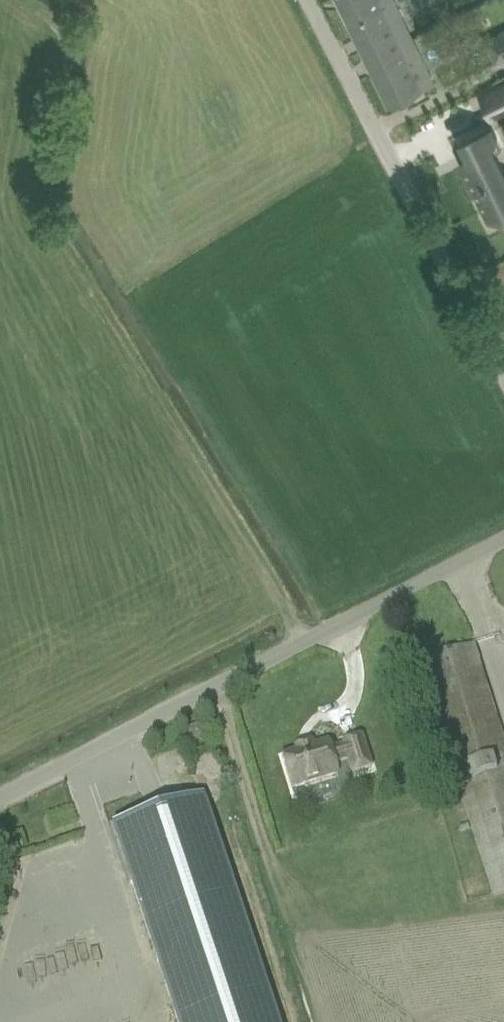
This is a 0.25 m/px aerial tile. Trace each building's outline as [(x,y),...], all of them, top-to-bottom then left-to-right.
[(394,19),(403,15),(396,0),(339,0),(345,12),(367,59),(404,41),(394,19)] [(367,59),(389,104),(407,95),(434,82),(420,52),(412,57),(404,41),(367,59)] [(467,140),(476,159),(469,163),(494,213),(503,208),(503,162),(498,150),(503,147),(503,137),(498,125),(467,140)] [(426,682),(493,896),(503,893),(503,744),(473,646),(420,663),(426,682)] [(281,757),(286,776),(290,789),(338,776),(335,765),(346,762),(351,775),(370,769),(361,738),(341,744),(343,747),(329,751),(326,743),(312,747),(311,744),(294,749),(295,752),(281,757)] [(119,849),(176,1021),(273,1021),(200,801),(112,830),(119,849)] [(104,1020),(134,1015),(132,1004),(103,1009),(104,1020)]
